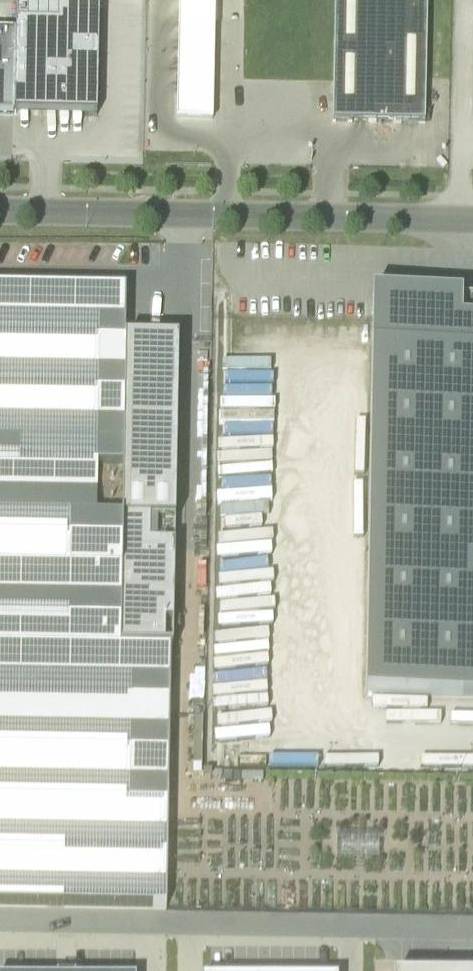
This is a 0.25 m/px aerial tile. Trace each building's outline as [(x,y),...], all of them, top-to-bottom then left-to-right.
[(183,95),(218,96),(220,0),(185,0),(183,95)] [(426,78),(427,0),(335,0),(332,122),(358,122),(412,123),(425,124),(426,78)] [(0,32),(0,115),(12,115),(13,74),(12,74),(13,54),(14,54),(14,33),(0,32)] [(183,95),(182,119),(218,120),(218,96),(183,95)] [(63,909),(164,910),(169,792),(171,651),(173,651),(173,639),(175,535),(175,518),(178,343),(125,341),(126,290),(0,288),(0,907),(63,909)] [(373,294),(365,696),(472,698),(472,296),(373,294)]
